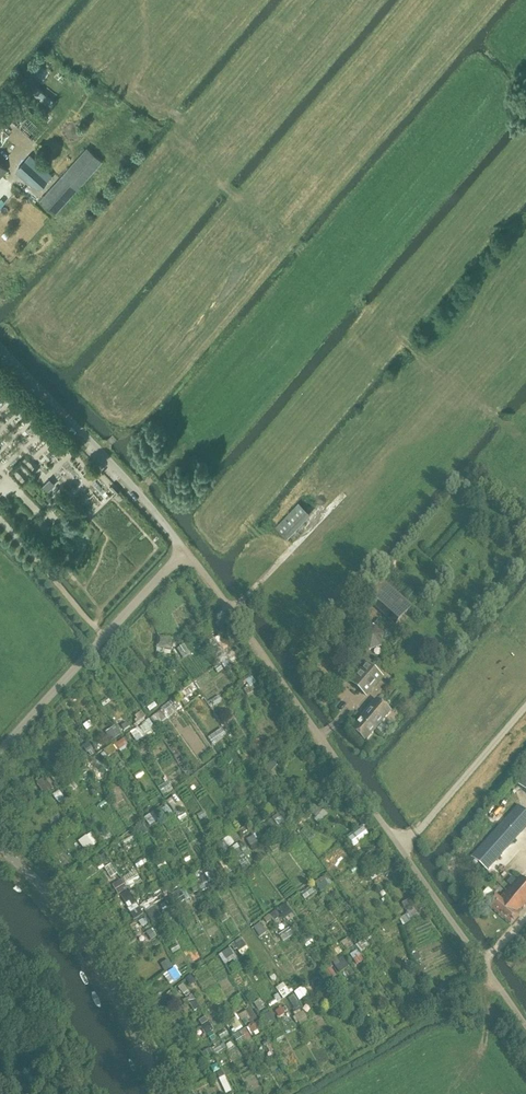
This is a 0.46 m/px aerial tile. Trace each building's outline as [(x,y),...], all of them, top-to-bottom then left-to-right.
[(55,214),(102,161),(87,148),(40,200),(55,214)] [(30,153),(17,168),(40,188),(53,174),(30,153)] [(48,480),(42,486),(48,492),(54,486),(48,480)] [(121,490),(114,483),(110,487),(117,494),(121,490)] [(286,537),(310,513),(299,502),(276,526),(286,537)] [(369,596),(394,618),(407,604),(382,582),(369,596)] [(374,628),(363,631),(361,642),(370,650),(380,647),(383,635),(374,628)] [(223,659),(230,670),(246,653),(233,641),(228,647),(231,650),(223,659)] [(170,644),(156,643),(155,655),(169,656),(170,644)] [(350,682),(366,696),(382,677),(366,663),(350,682)] [(376,700),(351,729),(365,741),(390,712),(376,700)] [(140,711),(133,716),(135,719),(133,720),(135,723),(144,717),(140,711)] [(274,721),(276,724),(279,725),(281,724),(283,721),(281,718),(278,716),(276,718),(274,721)] [(113,726),(104,732),(110,741),(119,735),(113,726)] [(81,746),(86,753),(91,749),(86,742),(81,746)] [(112,746),(103,752),(107,758),(116,753),(112,746)] [(277,766),(271,760),(265,767),(271,772),(277,766)] [(515,784),(525,793),(525,772),(515,784)] [(471,858),(486,872),(525,827),(525,813),(518,806),(471,858)] [(323,813),(317,808),(312,815),(318,820),(323,813)] [(363,828),(346,840),(353,848),(369,836),(363,828)] [(500,899),(494,894),(485,903),(510,925),(519,916),(516,914),(525,902),(525,881),(520,876),(500,899)] [(328,881),(325,877),(314,885),(321,894),(329,887),(326,883),(328,881)] [(118,895),(126,890),(120,880),(112,885),(118,895)] [(183,890),(171,897),(176,906),(189,899),(183,890)] [(127,891),(120,896),(128,909),(135,904),(127,891)] [(413,907),(409,901),(402,905),(406,911),(413,907)] [(284,904),(277,910),(285,920),(292,914),(284,904)] [(143,916),(139,909),(129,915),(134,921),(143,916)] [(276,911),(269,916),(273,923),(281,917),(276,911)] [(142,920),(138,923),(142,928),(146,925),(142,920)] [(266,933),(259,924),(253,928),(260,938),(266,933)] [(156,938),(150,930),(146,934),(151,941),(156,938)] [(242,942),(233,949),(235,952),(236,950),(238,952),(246,947),(242,942)] [(357,951),(350,956),(357,967),(364,962),(357,951)] [(191,975),(185,980),(189,985),(195,981),(191,975)] [(188,992),(183,985),(178,988),(183,995),(188,992)] [(285,998),(293,1012),(306,1004),(298,990),(285,998)] [(199,1009),(194,1001),(188,1005),(193,1013),(199,1009)] [(281,1008),(275,1012),(279,1019),(285,1015),(281,1008)] [(274,1021),(270,1013),(262,1018),(266,1026),(274,1021)] [(208,1023),(200,1028),(205,1036),(213,1031),(208,1023)] [(252,1035),(259,1031),(255,1025),(248,1029),(252,1035)] [(211,1055),(208,1050),(202,1054),(204,1058),(211,1055)]
